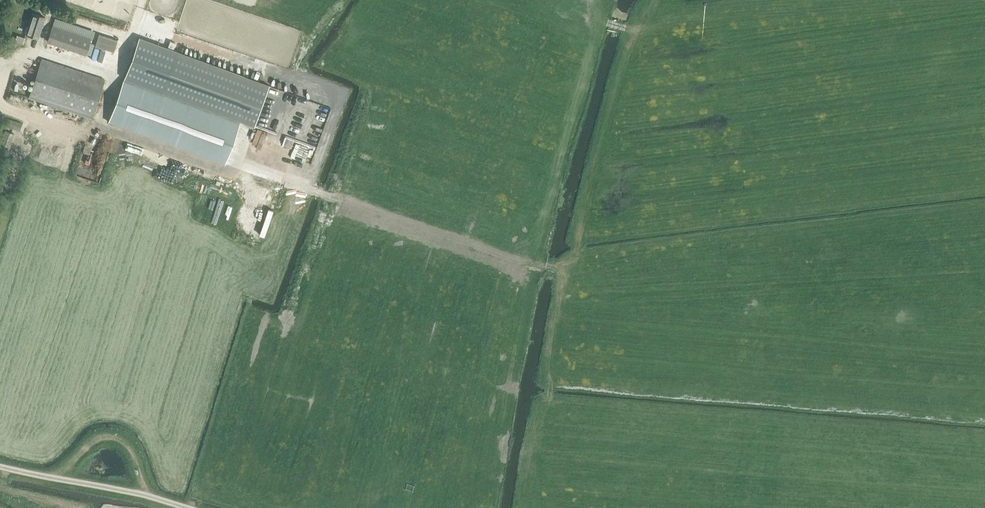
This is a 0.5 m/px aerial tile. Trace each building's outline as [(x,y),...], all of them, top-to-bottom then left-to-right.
[(42,10),(43,7),(44,4),(33,0),(31,6),(38,8),(42,10)] [(32,13),(25,34),(38,38),(45,17),(32,13)] [(85,52),(90,38),(98,40),(90,65),(113,72),(123,40),(55,18),(52,26),(48,41),(61,45),(60,50),(80,57),(82,52),(85,52)] [(39,42),(46,44),(52,26),(44,24),(39,42)] [(138,37),(123,78),(133,82),(255,126),(269,85),(138,37)] [(92,118),(98,98),(104,80),(41,58),(28,97),(92,118)] [(123,78),(108,121),(118,125),(224,163),(240,122),(132,84),(133,82),(123,78)] [(295,118),(315,129),(321,118),(302,107),(295,118)] [(6,125),(16,129),(19,130),(21,123),(8,118),(6,125)] [(4,129),(0,143),(0,148),(8,150),(13,132),(4,129)] [(183,185),(187,176),(181,173),(176,182),(183,185)] [(191,213),(197,191),(191,189),(185,211),(191,213)] [(176,208),(177,197),(170,196),(168,207),(176,208)]
